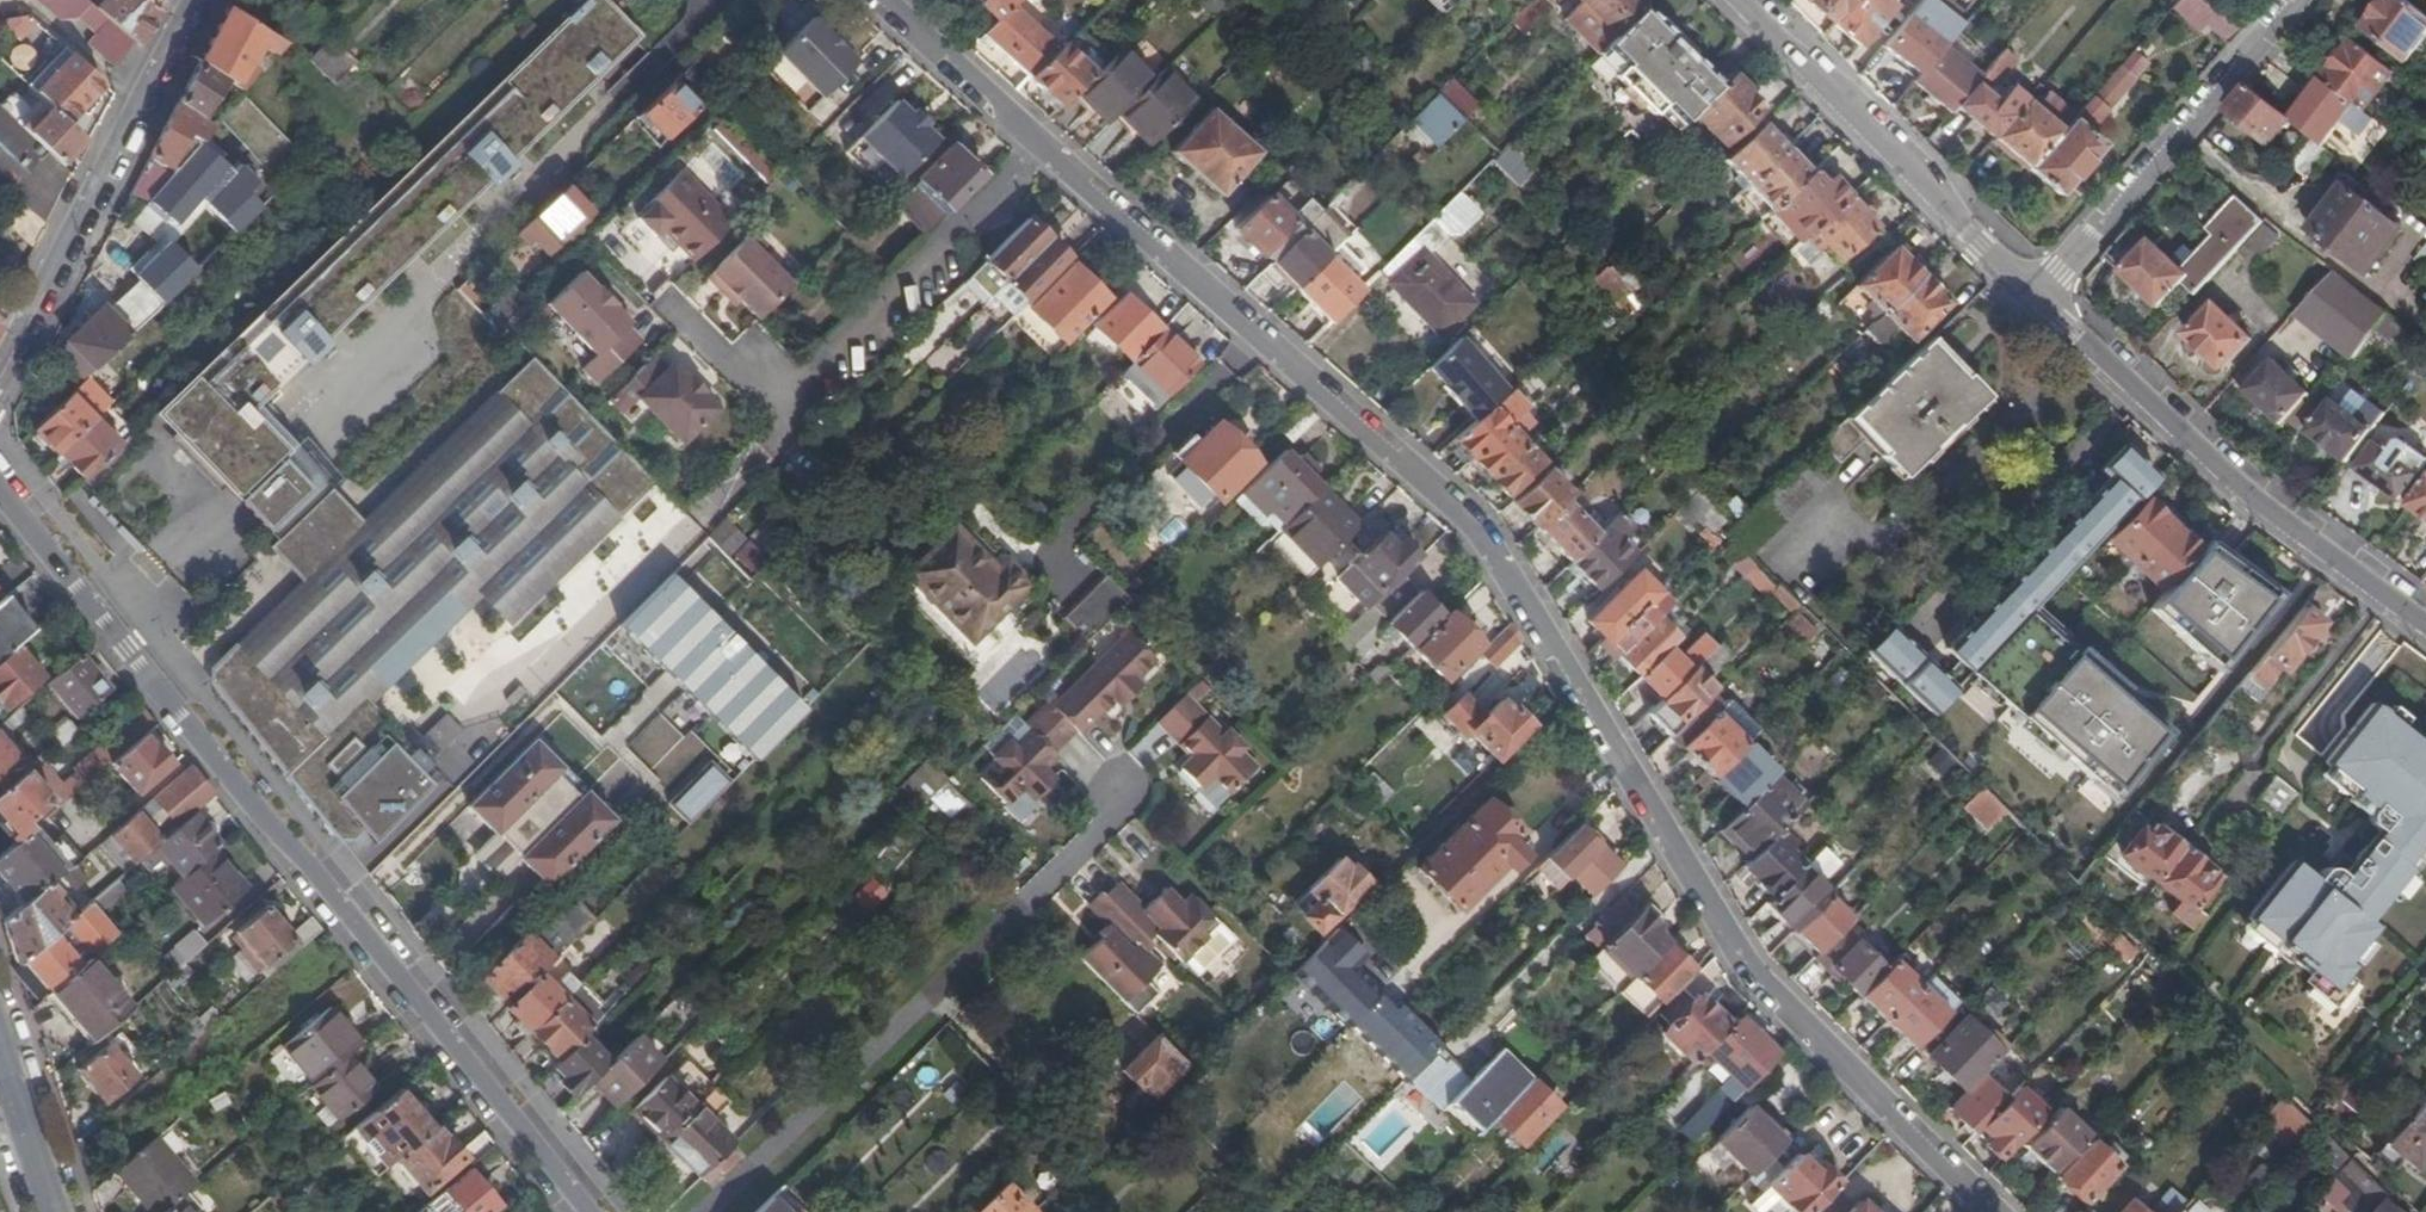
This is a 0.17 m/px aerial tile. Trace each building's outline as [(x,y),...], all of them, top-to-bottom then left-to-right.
[(57,20),(77,19),(96,35),(87,44),(113,67),(134,43),(94,8),(85,0),(34,0),(57,20)] [(94,8),(134,43),(138,47),(157,11),(146,0),(102,0),(94,8)] [(163,0),(146,0),(157,11),(163,0)] [(150,415),(171,437),(174,434),(185,446),(179,452),(216,491),(215,492),(218,494),(223,488),(237,503),(289,452),(295,447),(282,434),(268,419),(274,413),(268,407),(279,395),(270,385),(298,358),(307,367),(330,345),(320,335),(482,178),(491,187),(514,165),(505,156),(630,35),(597,0),(580,0),(150,415)] [(997,18),(1015,0),(978,0),(997,18)] [(1006,55),(1036,25),(1050,9),(1045,4),(1030,20),(1017,8),(1021,3),(1018,0),(1015,0),(997,18),(982,33),(1006,55)] [(1437,0),(1424,0),(1437,13),(1444,6),(1437,0)] [(1545,0),(1531,0),(1512,19),(1526,33),(1551,6),(1545,0)] [(1603,48),(1640,11),(1629,0),(1580,0),(1581,1),(1563,19),(1597,54),(1603,48)] [(1644,7),(1637,0),(1629,0),(1640,11),(1643,8),(1644,7)] [(1819,35),(1830,22),(1849,0),(1785,0),(1819,35)] [(1858,46),(1893,5),(1887,0),(1849,0),(1830,22),(1858,46)] [(2239,28),(2210,0),(2183,0),(2227,42),(2239,28)] [(2408,0),(2382,0),(2363,25),(2405,60),(2423,37),(2425,39),(2425,14),(2408,0)] [(226,8),(198,61),(225,80),(240,90),(247,83),(237,75),(256,44),(272,54),(280,44),(226,8)] [(1693,114),(1721,87),(1692,58),(1697,52),(1682,36),(1676,41),(1659,24),(1643,8),(1640,11),(1603,48),(1622,67),(1615,73),(1613,75),(1651,114),(1654,111),(1660,105),(1680,126),(1693,114)] [(1883,47),(1920,75),(1944,45),(1933,37),(1943,24),(1945,21),(1930,11),(1919,26),(1907,17),(1883,47)] [(826,32),(811,17),(760,67),(803,112),(854,62),(840,47),(826,32)] [(1676,41),(1682,36),(1664,19),(1659,24),(1676,41)] [(1955,32),(1943,24),(1933,37),(1944,45),(1955,32)] [(1006,55),(1029,76),(1064,42),(1059,37),(1054,42),(1036,25),(1006,55)] [(830,28),(826,32),(840,47),(845,43),(830,28)] [(1956,32),(1944,45),(1968,64),(1979,50),(1956,32)] [(330,38),(329,37),(311,56),(336,80),(354,61),(330,38)] [(2354,39),(2323,78),(2364,110),(2395,71),(2354,39)] [(1072,40),(1068,45),(1081,56),(1085,52),(1072,40)] [(1060,106),(1078,90),(1105,63),(1088,48),(1085,52),(1081,56),(1068,45),(1064,42),(1029,76),(1060,106)] [(1951,112),(1956,107),(1987,69),(1982,65),(1977,71),(1968,64),(1944,45),(1920,75),(1914,82),(1951,112)] [(1109,122),(1120,111),(1154,78),(1123,46),(1105,63),(1078,90),(1109,122)] [(1596,54),(1615,73),(1622,67),(1603,48),(1597,54),(1596,54)] [(1956,107),(1992,138),(2026,99),(2010,86),(1998,100),(1989,92),(2016,61),(2004,50),(1987,69),(1956,107)] [(66,122),(104,82),(71,55),(35,93),(39,96),(66,122)] [(198,61),(176,102),(198,116),(225,80),(198,61)] [(1120,111),(1152,144),(1198,99),(1166,67),(1154,78),(1120,111)] [(2063,130),(2029,169),(2060,195),(2104,145),(2088,132),(2133,81),(2118,68),(2063,130)] [(1761,105),(1732,76),(1721,87),(1693,114),(1721,143),(1761,105)] [(2291,119),(2314,137),(2323,144),(2342,119),(2361,134),(2374,118),(2364,110),(2323,78),(2291,119)] [(694,107),(671,82),(635,117),(644,127),(651,121),(664,135),(694,107)] [(1464,105),(1446,86),(1438,93),(1457,112),(1464,105)] [(2231,107),(2243,117),(2272,141),(2291,119),(2249,86),(2231,107)] [(240,90),(219,115),(284,185),(309,162),(240,90)] [(1438,93),(1413,119),(1440,145),(1465,120),(1457,112),(1438,93)] [(58,162),(82,138),(66,122),(39,96),(32,103),(45,115),(41,120),(35,115),(22,127),(47,151),(58,162)] [(885,191),(936,140),(922,126),(927,121),(914,109),(910,113),(896,99),(846,152),(885,191)] [(1992,138),(2029,169),(2063,130),(2026,99),(1992,138)] [(149,155),(176,169),(213,127),(210,125),(198,116),(176,102),(149,155)] [(1654,111),(1674,131),(1680,126),(1660,105),(1654,111)] [(6,192),(47,151),(22,127),(0,107),(0,186),(6,192)] [(1221,195),(1260,150),(1210,107),(1172,151),(1221,195)] [(2231,107),(2228,112),(2239,121),(2243,117),(2231,107)] [(1785,147),(1761,121),(1721,159),(1745,185),(1785,147)] [(2314,137),(2293,165),(2308,176),(2329,149),(2323,144),(2314,137)] [(1522,181),(1536,168),(1509,141),(1498,152),(1496,155),(1522,181)] [(898,197),(929,228),(981,176),(948,143),(946,144),(949,148),(898,197)] [(1767,210),(1808,172),(1785,147),(1745,185),(1767,210)] [(46,224),(71,175),(58,162),(47,151),(6,192),(18,202),(46,224)] [(129,194),(146,203),(176,169),(149,155),(129,194)] [(692,261),(731,221),(678,168),(639,208),(641,210),(635,216),(652,234),(659,228),(692,261)] [(1801,238),(1846,198),(1827,177),(1819,184),(1808,172),(1767,210),(1777,221),(1785,221),(1801,238)] [(2398,202),(2377,185),(2365,199),(2345,182),(2310,226),(2366,271),(2401,227),(2388,216),(2398,202)] [(564,186),(517,232),(528,243),(533,239),(547,253),(589,212),(564,186)] [(1480,215),(1458,193),(1381,271),(1392,282),(1391,284),(1441,335),(1473,303),(1426,255),(1447,234),(1459,236),(1480,215)] [(2189,276),(2183,283),(2196,295),(2267,217),(2238,194),(2206,228),(2212,234),(2186,264),(2182,268),(2189,276)] [(1262,254),(1297,222),(1271,195),(1236,228),(1262,254)] [(924,233),(929,228),(898,197),(893,202),(924,233)] [(1873,227),(1846,198),(1801,238),(1816,255),(1826,247),(1837,259),(1873,227)] [(14,235),(32,251),(46,224),(18,202),(0,225),(13,235),(14,235)] [(1288,279),(1295,287),(1328,254),(1335,248),(1346,237),(1321,212),(1262,271),(1278,288),(1288,279)] [(1025,219),(960,284),(981,305),(1046,240),(1025,219)] [(2133,221),(2104,255),(2159,308),(2183,283),(2189,276),(2182,268),(2133,221)] [(2278,236),(2265,224),(2240,251),(2252,263),(2278,236)] [(759,316),(791,285),(758,252),(763,247),(749,233),(707,275),(721,289),(726,284),(741,299),(759,316)] [(1346,237),(1335,248),(1343,256),(1356,244),(1348,236),(1346,237)] [(1816,255),(1801,238),(1786,251),(1792,258),(1796,255),(1804,265),(1816,255)] [(159,305),(196,271),(166,239),(129,273),(159,305)] [(1067,261),(1046,240),(981,305),(1002,325),(1067,261)] [(2412,261),(2423,271),(2425,267),(2425,241),(2412,261)] [(1876,317),(1921,274),(1893,246),(1852,285),(1873,306),(1870,310),(1876,317)] [(1295,287),(1330,322),(1363,288),(1353,278),(1359,272),(1354,267),(1347,273),(1328,254),(1295,287)] [(1619,258),(1606,268),(1626,289),(1630,294),(1641,283),(1619,258)] [(1591,278),(1612,301),(1626,289),(1606,268),(1605,266),(1591,278)] [(1064,344),(1107,302),(1073,267),(1029,310),(1064,344)] [(579,269),(546,302),(595,353),(580,367),(595,382),(640,338),(626,325),(630,321),(613,304),(615,302),(598,285),(596,287),(579,269)] [(2335,271),(2292,317),(2352,363),(2374,335),(2391,314),(2335,271)] [(1948,301),(1921,274),(1876,317),(1862,332),(1874,344),(1890,330),(1888,328),(1892,324),(1908,341),(1948,301)] [(736,304),(741,299),(726,284),(721,289),(736,304)] [(1800,288),(1787,299),(1797,311),(1810,299),(1800,288)] [(1630,294),(1626,289),(1612,301),(1611,302),(1626,318),(1640,305),(1630,294)] [(66,342),(93,371),(130,335),(121,325),(134,313),(112,291),(98,305),(101,308),(66,342)] [(1129,361),(1161,330),(1123,294),(1091,325),(1092,327),(1082,337),(1102,356),(1112,345),(1129,361)] [(481,313),(494,327),(500,323),(504,318),(491,304),(481,313)] [(2251,338),(2215,304),(2186,334),(2223,370),(2251,338)] [(2391,314),(2374,335),(2383,342),(2388,335),(2414,354),(2425,340),(2391,314)] [(1197,365),(1161,330),(1129,361),(1116,375),(1123,382),(1116,388),(1114,391),(1130,408),(1136,402),(1139,406),(1144,402),(1150,396),(1158,404),(1197,365)] [(1508,390),(1461,336),(1428,368),(1443,385),(1440,387),(1456,405),(1458,403),(1473,420),(1489,406),(1508,390)] [(1985,397),(1929,337),(1818,444),(1837,464),(1862,440),(1899,478),(1931,448),(1929,446),(1952,424),(1954,426),(1985,397)] [(665,367),(653,354),(608,397),(622,411),(637,397),(681,442),(716,407),(700,391),(703,389),(689,375),(687,377),(672,361),(665,367)] [(2246,389),(2247,391),(2283,425),(2311,393),(2274,359),(2246,389)] [(532,362),(498,395),(614,514),(649,481),(532,362)] [(1611,373),(1600,384),(1610,395),(1621,384),(1611,373)] [(1123,382),(1116,375),(1110,380),(1116,388),(1123,382)] [(87,377),(72,392),(89,411),(94,406),(101,413),(107,406),(111,402),(87,377)] [(1610,396),(1599,384),(1585,397),(1596,409),(1610,396)] [(72,392),(33,430),(56,455),(60,452),(101,413),(94,406),(89,411),(72,392)] [(305,584),(239,649),(326,738),(364,701),(382,683),(366,667),(444,591),(460,607),(480,587),(496,603),(510,617),(614,514),(498,395),(363,526),(305,584)] [(1152,410),(1158,404),(1150,396),(1144,402),(1152,410)] [(2308,432),(2349,462),(2383,417),(2376,412),(2367,425),(2333,399),(2308,432)] [(66,461),(83,479),(133,431),(107,406),(101,413),(60,452),(67,460),(66,461)] [(1306,409),(1303,406),(1280,430),(1283,433),(1306,409)] [(1473,420),(1448,442),(1465,461),(1470,457),(1506,425),(1489,406),(1473,420)] [(1522,411),(1506,425),(1470,457),(1488,477),(1524,444),(1516,435),(1531,421),(1522,411)] [(1197,443),(1188,435),(1170,453),(1180,463),(1167,475),(1200,508),(1213,496),(1216,499),(1254,462),(1215,424),(1197,443)] [(2410,506),(2425,484),(2425,479),(2419,474),(2425,465),(2425,456),(2404,440),(2399,442),(2391,454),(2376,443),(2363,460),(2358,467),(2357,469),(2400,500),(2402,498),(2410,506)] [(970,451),(964,444),(957,451),(964,458),(970,451)] [(1500,490),(1487,503),(1493,509),(1506,497),(1539,467),(1542,464),(1524,444),(1488,477),(1500,490)] [(2028,612),(2156,479),(2122,447),(2098,471),(2107,480),(1945,650),(1957,662),(1964,669),(1945,687),(1938,681),(1885,630),(1862,654),(1928,718),(1935,710),(1969,675),(2022,620),(2028,612)] [(1294,462),(1282,450),(1231,500),(1269,537),(1294,512),(1319,487),(1310,478),(1317,471),(1301,455),(1294,462)] [(56,455),(52,458),(59,466),(66,461),(67,460),(60,452),(56,455)] [(289,452),(237,503),(275,542),(324,494),(328,491),(289,452)] [(2354,464),(2358,467),(2363,460),(2359,457),(2354,464)] [(1539,467),(1506,497),(1510,501),(1543,471),(1539,467)] [(1543,471),(1510,501),(1534,526),(1563,498),(1568,493),(1545,469),(1543,471)] [(1370,512),(1334,473),(1319,487),(1294,512),(1331,551),(1344,538),(1370,512)] [(2409,507),(2425,519),(2425,484),(2410,506),(2409,507)] [(1697,490),(1675,511),(1687,524),(1694,518),(1702,527),(1697,531),(1705,539),(1711,533),(1724,520),(1697,490)] [(324,494),(275,542),(270,548),(305,584),(363,526),(340,503),(337,506),(324,494)] [(1563,498),(1534,526),(1569,562),(1607,525),(1593,511),(1584,520),(1563,498)] [(2107,541),(2156,586),(2193,547),(2143,500),(2107,541)] [(1372,510),(1370,512),(1344,538),(1357,552),(1346,562),(1378,595),(1399,575),(1417,557),(1396,535),(1392,540),(1381,529),(1385,525),(1372,510)] [(1607,525),(1569,562),(1578,573),(1595,590),(1631,555),(1616,540),(1629,527),(1617,515),(1607,525)] [(724,518),(707,536),(728,556),(745,539),(724,518)] [(936,630),(1004,563),(964,522),(900,584),(915,599),(914,608),(936,630)] [(1711,533),(1705,539),(1719,555),(1725,549),(1711,533)] [(728,556),(707,536),(601,644),(656,699),(607,746),(644,781),(689,733),(735,779),(846,667),(728,556)] [(1725,549),(1719,555),(1740,577),(1743,574),(1752,565),(1732,543),(1725,549)] [(2146,611),(2218,670),(2278,598),(2205,544),(2192,561),(2190,559),(2146,611)] [(1569,562),(1564,567),(1573,578),(1578,573),(1569,562)] [(1026,585),(1004,563),(936,630),(964,657),(976,645),(971,639),(1026,585)] [(1752,565),(1743,574),(1764,596),(1773,588),(1752,565)] [(1586,621),(1601,637),(1604,640),(1655,591),(1653,589),(1636,571),(1586,621)] [(1412,587),(1399,575),(1378,595),(1351,623),(1336,638),(1343,646),(1361,629),(1380,614),(1383,617),(1412,587)] [(1061,619),(1085,643),(1124,605),(1128,601),(1104,576),(1061,619)] [(1773,588),(1764,596),(1769,601),(1778,593),(1773,588)] [(444,591),(366,667),(382,683),(460,607),(444,591)] [(1410,648),(1442,617),(1416,591),(1385,622),(1403,640),(1368,675),(1375,683),(1410,648)] [(1655,591),(1604,640),(1617,654),(1668,604),(1655,591)] [(6,596),(1,600),(19,622),(24,618),(6,596)] [(1314,614),(1336,638),(1351,623),(1328,599),(1314,614)] [(15,646),(34,629),(24,618),(19,622),(1,600),(0,601),(0,659),(15,646)] [(1617,654),(1617,655),(1637,676),(1667,647),(1676,639),(1663,625),(1671,617),(1668,614),(1673,609),(1668,604),(1617,654)] [(2318,621),(2300,606),(2238,684),(2256,698),(2271,680),(2267,676),(2275,667),(2279,670),(2318,621)] [(1814,631),(1793,611),(1781,623),(1802,643),(1814,631)] [(1477,644),(1447,612),(1442,617),(1410,648),(1441,679),(1477,644)] [(2028,612),(2022,620),(2055,647),(2061,639),(2028,612)] [(1901,625),(1930,653),(1942,641),(1912,613),(1901,625)] [(2022,620),(1969,675),(2091,783),(2096,777),(2117,794),(2164,735),(2149,722),(2118,698),(2091,676),(2055,647),(2022,620)] [(1490,666),(1518,639),(1507,622),(1477,652),(1490,666)] [(1667,647),(1637,676),(1660,698),(1696,663),(1716,644),(1704,631),(1677,657),(1667,647)] [(1089,714),(1147,657),(1127,636),(1052,711),(1048,707),(1024,729),(1028,733),(1012,750),(1008,746),(993,761),(997,765),(980,781),(1000,802),(1089,714)] [(987,655),(976,645),(964,657),(974,668),(987,655)] [(5,710),(43,679),(15,646),(0,659),(0,705),(5,710)] [(326,738),(239,649),(227,660),(215,671),(214,684),(338,835),(350,836),(359,828),(372,842),(439,776),(364,701),(326,738)] [(82,654),(46,684),(77,719),(112,690),(82,654)] [(1864,681),(1837,654),(1827,663),(1854,691),(1864,681)] [(1153,662),(1147,657),(1089,714),(1000,802),(1004,805),(1001,807),(1018,823),(1039,803),(1036,800),(1055,782),(1043,770),(1056,757),(1052,753),(1073,732),(1078,737),(1111,704),(1129,685),(1153,662)] [(1964,669),(1957,662),(1938,681),(1945,687),(1964,669)] [(1696,663),(1660,698),(1664,703),(1662,707),(1650,719),(1666,735),(1707,695),(1713,690),(1702,678),(1706,673),(1696,663)] [(2097,668),(2091,676),(2118,698),(2124,690),(2097,668)] [(1883,694),(1870,681),(1857,693),(1871,706),(1883,694)] [(1957,695),(1986,720),(1996,708),(1967,683),(1957,695)] [(1136,692),(1129,685),(1111,704),(1117,711),(1136,692)] [(1465,691),(1441,714),(1463,737),(1468,732),(1494,759),(1529,724),(1512,707),(1508,710),(1498,700),(1485,713),(1465,691)] [(1707,695),(1666,735),(1710,779),(1746,743),(1713,712),(1718,706),(1707,695)] [(1222,737),(1184,698),(1157,724),(1191,759),(1179,771),(1190,782),(1232,740),(1226,733),(1222,737)] [(1713,712),(1746,743),(1758,731),(1725,699),(1718,706),(1713,712)] [(2420,738),(2418,740),(2372,703),(2325,761),(2329,765),(2356,788),(2352,792),(2370,807),(2364,814),(2364,821),(2377,831),(2366,843),(2350,863),(2342,874),(2329,864),(2323,862),(2319,865),(2311,875),(2290,858),(2245,915),(2249,919),(2266,933),(2271,927),(2279,934),(2274,939),(2291,953),(2289,956),(2314,977),(2328,988),(2342,972),(2348,964),(2344,961),(2372,925),(2365,919),(2386,893),(2406,868),(2401,863),(2419,841),(2425,847),(2425,743),(2420,738)] [(2318,703),(2294,736),(2321,756),(2345,723),(2318,703)] [(0,724),(0,736),(27,714),(21,706),(0,724)] [(144,735),(156,725),(143,709),(111,736),(125,752),(144,735)] [(439,754),(462,730),(444,713),(420,737),(439,754)] [(2152,718),(2149,722),(2164,735),(2168,730),(2152,718)] [(49,739),(54,746),(75,728),(70,722),(49,739)] [(59,751),(80,734),(75,728),(54,746),(59,751)] [(137,795),(172,766),(154,744),(153,745),(144,735),(125,752),(110,764),(137,795)] [(51,802),(57,808),(73,794),(110,764),(125,752),(111,736),(73,769),(75,771),(63,783),(41,756),(38,759),(42,764),(29,775),(51,802)] [(469,804),(494,830),(560,764),(534,739),(469,804)] [(25,770),(0,740),(0,792),(25,770)] [(1232,740),(1190,782),(1199,791),(1195,795),(1212,813),(1254,772),(1237,754),(1242,750),(1232,740)] [(1746,743),(1710,779),(1724,793),(1706,812),(1719,826),(1771,774),(1774,771),(1746,743)] [(1954,765),(1940,749),(1926,762),(1941,778),(1954,765)] [(4,819),(0,823),(0,824),(15,842),(25,835),(32,829),(27,823),(51,802),(29,775),(42,764),(38,759),(25,770),(0,792),(0,814),(4,819)] [(688,825),(731,782),(709,760),(666,803),(688,825)] [(521,856),(536,871),(601,805),(586,790),(581,795),(558,771),(562,766),(560,764),(494,830),(496,831),(484,842),(509,867),(521,856)] [(581,795),(586,790),(588,788),(564,764),(562,766),(558,771),(581,795)] [(2356,788),(2329,765),(2322,773),(2349,796),(2352,792),(2356,788)] [(192,814),(213,796),(191,768),(154,799),(178,827),(192,814)] [(1771,774),(1719,826),(1718,827),(1734,844),(1737,841),(1752,854),(1781,826),(1802,804),(1786,788),(1771,774)] [(1802,804),(1809,797),(1792,780),(1786,788),(1802,804)] [(2276,819),(2295,795),(2279,782),(2260,805),(2276,819)] [(985,817),(954,789),(938,805),(968,833),(985,817)] [(2000,809),(1985,793),(1981,789),(1965,805),(1984,825),(2000,809)] [(2352,792),(2349,796),(2347,799),(2364,814),(2370,807),(2352,792)] [(1486,799),(1415,867),(1456,910),(1504,863),(1509,868),(1524,853),(1509,838),(1517,831),(1486,799)] [(157,805),(153,800),(147,804),(152,809),(157,805)] [(601,805),(536,871),(547,883),(614,818),(601,805)] [(2153,881),(2182,845),(2162,829),(2160,831),(2135,810),(2099,854),(2145,890),(2153,881)] [(124,872),(162,840),(138,812),(100,844),(124,872)] [(124,872),(90,901),(107,921),(115,915),(107,905),(165,855),(178,872),(183,877),(214,850),(219,846),(192,814),(178,827),(162,840),(124,872)] [(2353,833),(2366,843),(2377,831),(2364,821),(2353,833)] [(1598,846),(1577,824),(1544,858),(1565,879),(1570,874),(1598,846)] [(1745,861),(1740,866),(1770,896),(1798,867),(1800,865),(1785,849),(1794,839),(1781,826),(1752,854),(1745,861)] [(1718,827),(1715,830),(1731,847),(1734,844),(1718,827)] [(2017,836),(2044,863),(2049,857),(2023,831),(2017,836)] [(1,920),(16,964),(22,961),(76,914),(72,908),(67,913),(53,897),(58,892),(48,881),(58,873),(25,835),(15,842),(0,855),(0,878),(22,902),(1,920)] [(1734,844),(1731,847),(1745,861),(1752,854),(1737,841),(1734,844)] [(2425,852),(2425,847),(2419,841),(2401,863),(2406,868),(2410,871),(2425,852)] [(496,879),(509,867),(484,842),(471,855),(496,879)] [(2201,861),(2182,845),(2153,881),(2189,909),(2212,880),(2216,875),(2200,862),(2201,861)] [(1620,868),(1598,846),(1570,874),(1592,897),(1620,868)] [(247,889),(214,850),(183,877),(171,887),(205,925),(247,889)] [(2338,853),(2329,864),(2342,874),(2350,863),(2338,853)] [(1565,879),(1544,858),(1533,868),(1555,890),(1565,879)] [(1337,859),(1293,902),(1302,913),(1300,916),(1316,933),(1367,883),(1349,865),(1346,869),(1337,859)] [(1776,922),(1755,938),(1767,955),(1792,930),(1826,895),(1798,867),(1770,896),(1764,902),(1781,920),(1778,923),(1776,922)] [(2414,874),(2410,871),(2406,868),(2386,893),(2393,900),(2414,874)] [(117,933),(130,922),(171,887),(183,877),(178,872),(113,928),(117,933)] [(869,880),(851,897),(864,910),(881,893),(869,880)] [(2191,929),(2223,888),(2212,880),(2189,909),(2153,881),(2145,890),(2144,892),(2191,929)] [(1095,943),(1090,948),(1097,955),(1143,909),(1119,885),(1105,898),(1101,894),(1087,907),(1106,926),(1098,934),(1101,937),(1104,940),(1098,946),(1095,943)] [(567,890),(549,908),(576,937),(595,918),(567,890)] [(1146,912),(1143,909),(1097,955),(1087,965),(1136,1016),(1158,995),(1146,982),(1162,966),(1148,951),(1153,946),(1149,942),(1154,936),(1181,963),(1220,925),(1193,898),(1183,908),(1166,891),(1146,912)] [(1826,895),(1792,930),(1817,954),(1843,928),(1851,919),(1826,895)] [(1634,913),(1619,899),(1585,933),(1600,948),(1634,913)] [(76,914),(22,961),(49,991),(89,958),(117,933),(113,928),(107,921),(90,901),(76,914)] [(1662,919),(1645,902),(1634,913),(1600,948),(1587,960),(1618,991),(1632,976),(1665,943),(1652,930),(1662,919)] [(301,948),(322,930),(311,916),(290,934),(266,906),(235,932),(264,966),(294,940),(301,948)] [(481,975),(508,1005),(554,959),(559,954),(576,937),(549,908),(481,975)] [(2285,961),(2289,956),(2291,953),(2274,939),(2279,934),(2271,927),(2266,933),(2249,919),(2243,927),(2285,961)] [(1285,945),(1297,932),(1290,925),(1278,937),(1285,945)] [(193,927),(178,940),(191,956),(206,943),(193,927)] [(1381,993),(1355,968),(1367,956),(1338,928),(1291,977),(1345,1030),(1381,993)] [(1843,928),(1817,954),(1858,995),(1884,969),(1877,962),(1843,928)] [(1307,942),(1297,932),(1285,945),(1294,954),(1307,942)] [(2126,943),(2117,934),(2108,943),(2118,952),(2126,943)] [(174,971),(191,956),(178,940),(176,937),(158,953),(174,971)] [(1101,937),(1095,943),(1098,946),(1104,940),(1101,937)] [(1691,969),(1665,943),(1632,976),(1658,1002),(1691,969)] [(1097,955),(1090,948),(1079,958),(1087,965),(1097,955)] [(559,954),(554,959),(569,975),(574,970),(559,954)] [(89,958),(49,991),(93,1041),(132,1007),(89,958)] [(506,1007),(530,1032),(564,998),(578,984),(569,975),(554,959),(508,1005),(506,1007)] [(1884,969),(1858,995),(1885,1023),(1921,987),(1894,959),(1884,969)] [(179,968),(164,979),(172,989),(187,977),(179,968)] [(2351,979),(2342,972),(2328,988),(2314,977),(2306,986),(2330,1006),(2351,979)] [(2212,978),(2206,985),(2214,991),(2219,985),(2212,978)] [(1899,1038),(1874,1062),(1887,1074),(1915,1046),(1935,1026),(1947,1014),(1921,987),(1885,1023),(1899,1038)] [(1690,1000),(1680,989),(1655,1014),(1666,1025),(1659,1032),(1690,1063),(1701,1051),(1726,1025),(1695,995),(1690,1000)] [(49,991),(45,995),(89,1044),(93,1041),(49,991)] [(530,1032),(557,1059),(583,1034),(591,1026),(564,998),(530,1032)] [(347,1055),(361,1043),(330,1006),(284,1045),(315,1082),(347,1055)] [(195,1016),(207,1030),(216,1022),(204,1008),(195,1016)] [(180,1020),(196,1039),(207,1030),(195,1016),(191,1011),(180,1020)] [(2376,1015),(2369,1022),(2376,1028),(2383,1021),(2376,1015)] [(1148,1029),(1136,1017),(1104,1048),(1124,1069),(1157,1037),(1150,1030),(1148,1029)] [(1735,1017),(1726,1025),(1701,1051),(1728,1077),(1701,1105),(1714,1117),(1774,1055),(1735,1017)] [(1935,1026),(1915,1046),(1963,1092),(1981,1074),(2001,1054),(1964,1018),(1946,1036),(1935,1026)] [(1287,1069),(1314,1046),(1300,1031),(1274,1054),(1287,1069)] [(556,1080),(572,1096),(588,1080),(609,1060),(583,1034),(557,1059),(550,1067),(559,1078),(556,1080)] [(588,1080),(613,1106),(659,1061),(634,1036),(632,1038),(609,1060),(588,1080)] [(1183,1064),(1157,1037),(1124,1069),(1123,1070),(1139,1087),(1143,1084),(1152,1094),(1183,1064)] [(136,1076),(107,1042),(77,1069),(105,1102),(136,1076)] [(1439,1111),(1470,1079),(1440,1049),(1409,1081),(1439,1111)] [(1439,1111),(1469,1141),(1492,1118),(1530,1080),(1499,1050),(1470,1079),(1439,1111)] [(376,1090),(347,1055),(315,1082),(311,1086),(340,1120),(376,1090)] [(630,1109),(660,1138),(711,1087),(684,1060),(664,1078),(663,1077),(630,1109)] [(1963,1092),(1947,1108),(1973,1133),(1979,1127),(2005,1101),(2006,1100),(1981,1074),(1963,1092)] [(1530,1080),(1492,1118),(1519,1145),(1557,1107),(1530,1080)] [(660,1138),(699,1177),(710,1165),(723,1152),(733,1143),(710,1120),(729,1101),(713,1085),(711,1087),(660,1138)] [(387,1167),(397,1159),(433,1128),(400,1089),(352,1128),(387,1167)] [(2383,1142),(2413,1168),(2425,1153),(2425,1112),(2423,1110),(2425,1109),(2425,1089),(2383,1142)] [(224,1090),(208,1099),(215,1111),(230,1102),(224,1090)] [(2363,1104),(2346,1091),(2330,1110),(2346,1124),(2363,1104)] [(2281,1095),(2272,1106),(2306,1140),(2308,1138),(2315,1130),(2281,1095)] [(1983,1143),(1999,1159),(2031,1125),(2005,1101),(1979,1127),(1989,1137),(1983,1143)] [(1750,1176),(1783,1142),(1762,1121),(1747,1107),(1714,1140),(1750,1176)] [(2051,1172),(2086,1134),(2058,1108),(2022,1145),(2051,1172)] [(1783,1142),(1789,1136),(1768,1115),(1762,1121),(1783,1142)] [(469,1166),(493,1145),(481,1130),(457,1151),(445,1137),(443,1139),(433,1128),(397,1159),(425,1191),(463,1158),(469,1166)] [(2340,1170),(2350,1159),(2318,1128),(2315,1130),(2308,1138),(2340,1170)] [(110,1174),(143,1211),(159,1211),(174,1199),(190,1186),(151,1139),(110,1174)] [(2089,1139),(2055,1177),(2082,1202),(2125,1156),(2110,1141),(2101,1150),(2089,1139)] [(1549,1166),(1562,1178),(1585,1151),(1573,1140),(1549,1166)] [(710,1165),(715,1170),(718,1174),(731,1161),(723,1152),(710,1165)] [(1838,1182),(1819,1163),(1813,1170),(1796,1154),(1782,1168),(1770,1157),(1748,1179),(1760,1191),(1755,1195),(1767,1207),(1777,1197),(1793,1211),(1808,1211),(1838,1182)] [(2337,1174),(2354,1190),(2373,1210),(2371,1211),(2395,1211),(2381,1201),(2385,1195),(2350,1159),(2340,1170),(2337,1174)] [(710,1165),(699,1177),(704,1182),(715,1170),(710,1165)] [(2094,1209),(2097,1211),(2140,1211),(2127,1201),(2148,1178),(2134,1166),(2094,1209)] [(466,1169),(443,1188),(452,1200),(448,1204),(454,1210),(458,1206),(463,1211),(491,1211),(498,1206),(466,1169)] [(978,1211),(1031,1211),(1005,1185),(978,1211)] [(443,1188),(430,1199),(435,1206),(440,1211),(463,1211),(458,1206),(454,1210),(448,1204),(452,1200),(443,1188)] [(2354,1190),(2343,1203),(2350,1209),(2348,1211),(2349,1211),(2371,1211),(2373,1210),(2354,1190)] [(2180,1207),(2170,1198),(2157,1211),(2176,1211),(2180,1207)] [(174,1199),(159,1211),(185,1211),(174,1199)] [(419,1208),(422,1211),(427,1211),(435,1206),(430,1199),(419,1208)] [(1859,1200),(1847,1211),(1871,1211),(1859,1200)]
